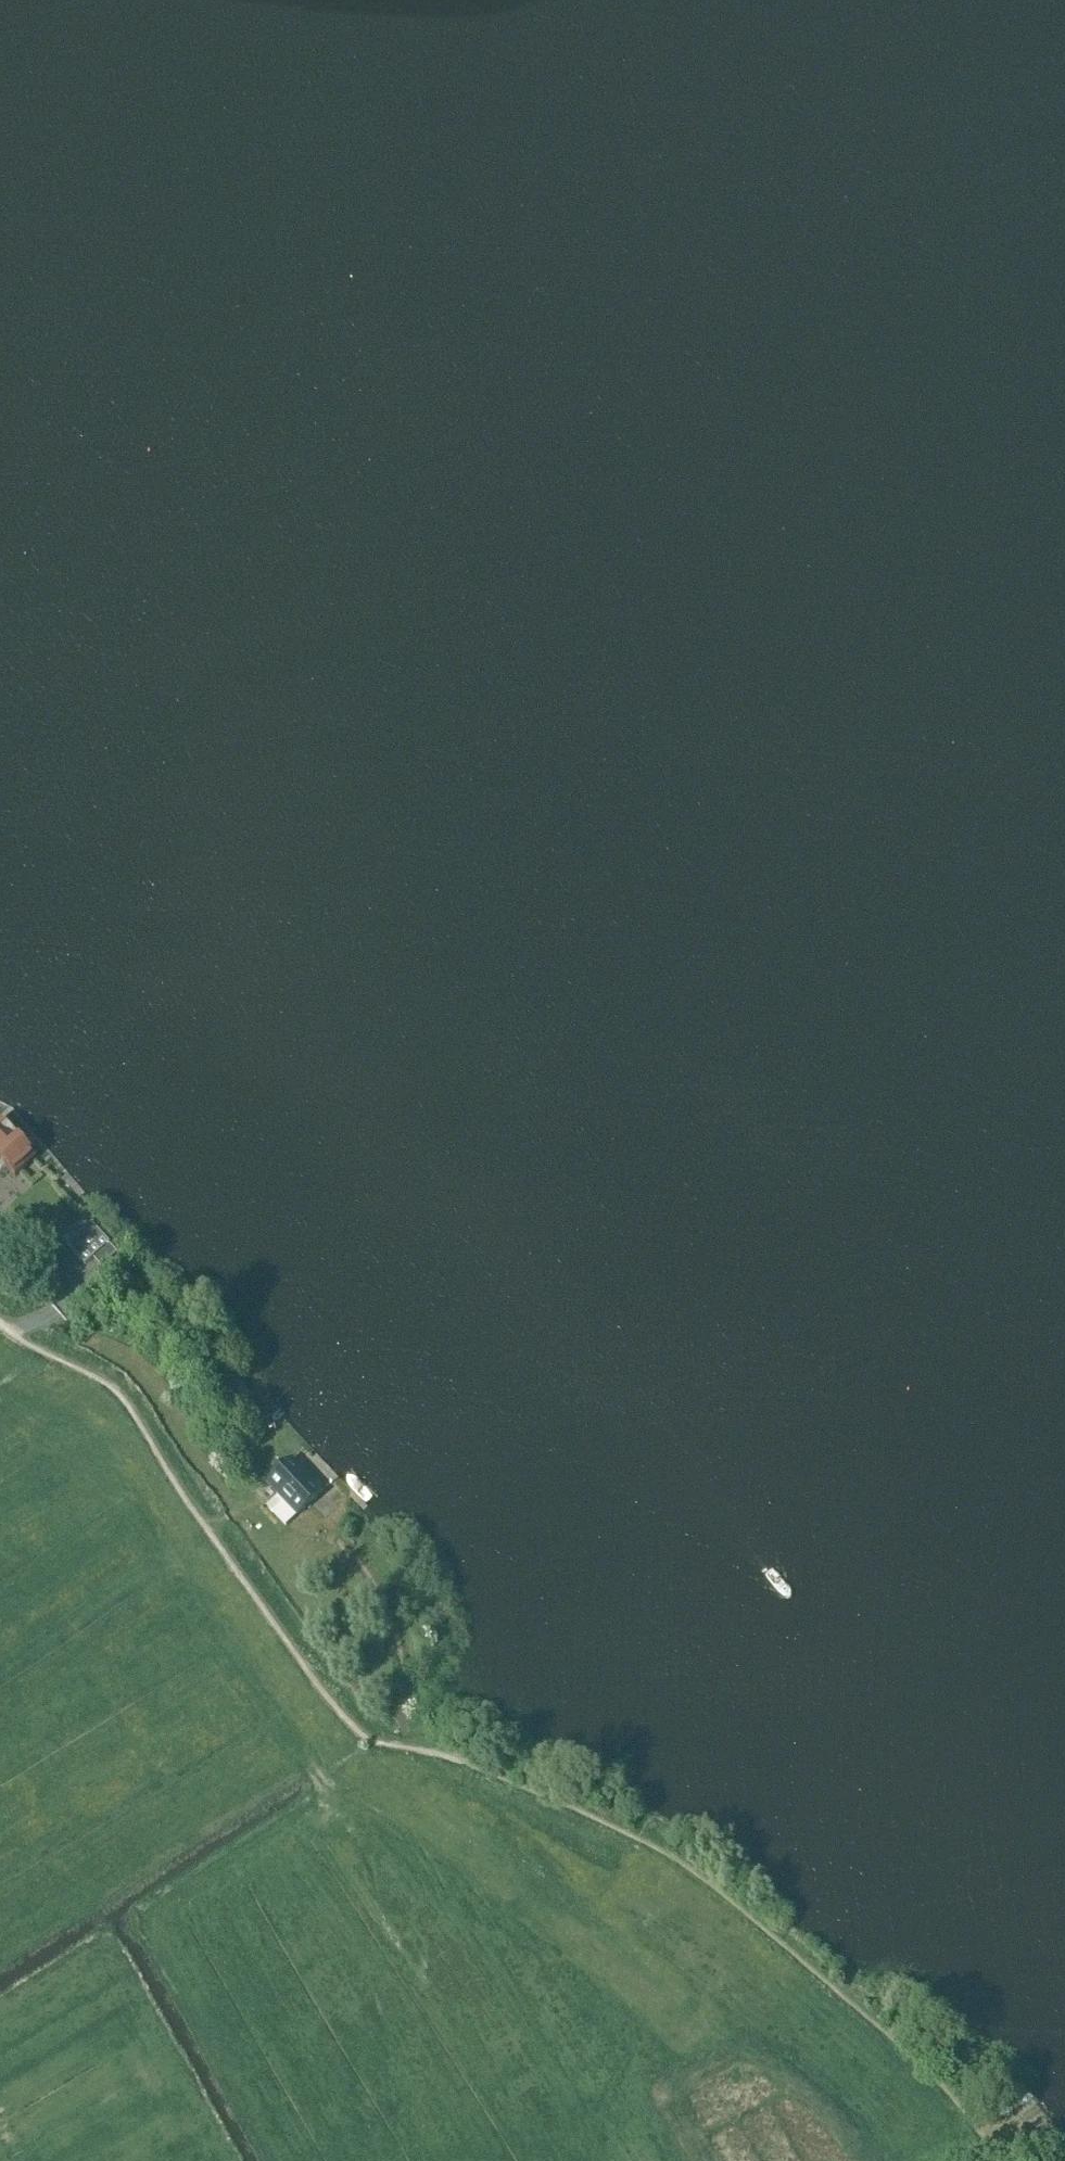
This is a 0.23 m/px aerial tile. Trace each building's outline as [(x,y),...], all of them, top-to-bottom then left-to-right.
[(15,1177),(35,1160),(1,1121),(0,1122),(0,1159),(3,1162),(0,1165),(0,1170),(3,1173),(8,1169),(15,1177)] [(92,1257),(100,1266),(116,1252),(91,1224),(67,1245),(84,1264),(92,1257)] [(268,1483),(298,1515),(320,1495),(289,1462),(268,1483)]
